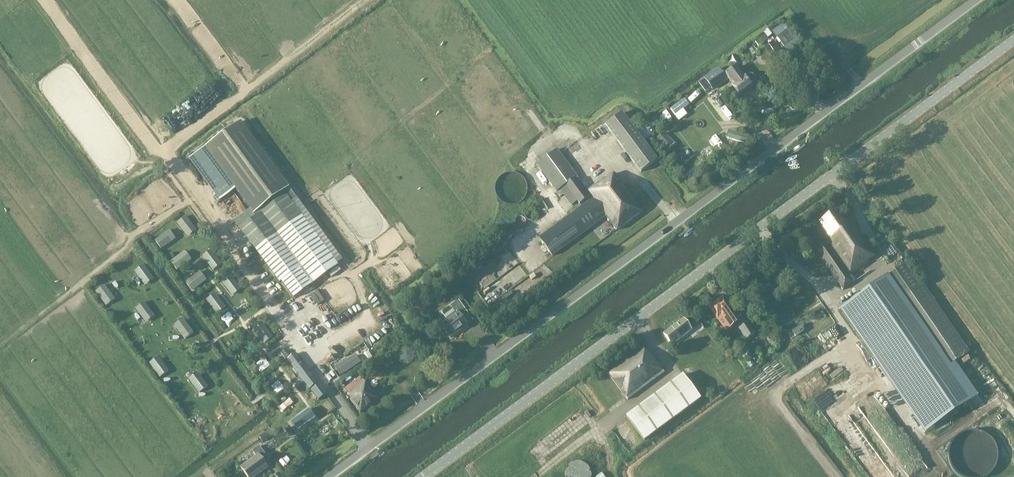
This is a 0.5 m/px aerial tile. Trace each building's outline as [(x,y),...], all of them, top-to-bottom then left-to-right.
[(784,30),(775,38),(782,48),(792,40),(784,30)] [(765,34),(754,42),(758,47),(768,39),(766,37),(765,34)] [(732,85),(739,95),(751,86),(750,85),(755,81),(755,78),(752,74),(749,74),(745,77),(744,76),(743,76),(742,75),(746,72),(741,67),(738,69),(736,67),(730,71),(733,75),(728,79),(733,84),(732,85)] [(711,87),(712,89),(726,79),(719,69),(699,83),(706,91),(711,87)] [(696,90),(690,95),(698,106),(704,102),(696,90)] [(748,96),(752,102),(758,98),(753,92),(748,96)] [(711,99),(716,108),(725,102),(720,94),(711,99)] [(684,99),(670,109),(675,115),(689,105),(684,99)] [(622,113),(605,125),(640,173),(648,166),(657,159),(643,141),(635,131),(622,113)] [(187,116),(181,121),(185,127),(191,122),(187,116)] [(656,116),(649,121),(652,126),(657,121),(659,120),(656,116)] [(240,121),(205,147),(236,189),(250,208),(233,220),(239,228),(279,283),(280,281),(293,298),(338,265),(291,202),(296,198),(240,121)] [(652,127),(648,131),(652,136),(656,132),(653,129),(652,127)] [(728,130),(725,137),(746,144),(749,137),(728,130)] [(205,147),(189,159),(219,201),(236,189),(205,147)] [(685,156),(694,157),(695,149),(687,147),(685,156)] [(643,211),(614,173),(587,191),(576,176),(577,176),(557,149),(536,164),(556,192),(560,197),(563,194),(571,205),(577,201),(579,204),(587,199),(589,201),(538,238),(552,257),(605,217),(616,231),(643,211)] [(683,165),(676,156),(671,160),(678,169),(683,165)] [(695,165),(683,174),(687,179),(699,170),(695,165)] [(528,208),(532,215),(551,205),(547,199),(528,208)] [(826,243),(815,250),(842,290),(854,283),(849,276),(869,262),(868,261),(875,255),(854,224),(848,227),(836,210),(828,216),(819,223),(831,240),(826,243)] [(191,218),(185,222),(195,236),(201,232),(191,218)] [(169,247),(183,237),(177,229),(163,239),(169,247)] [(192,250),(179,260),(184,266),(197,256),(192,250)] [(220,270),(226,267),(217,251),(211,255),(220,270)] [(511,251),(498,260),(506,270),(519,261),(511,251)] [(904,264),(887,276),(934,342),(950,365),(952,363),(970,351),(923,285),(920,287),(904,264)] [(207,270),(195,282),(200,287),(212,275),(207,270)] [(887,276),(839,310),(924,433),(976,396),(952,363),(950,365),(934,342),(887,276)] [(238,280),(232,284),(240,295),(245,291),(238,280)] [(498,293),(507,288),(503,282),(495,286),(498,293)] [(485,289),(488,296),(496,292),(493,285),(485,289)] [(223,313),(229,311),(222,295),(216,298),(223,313)] [(723,297),(708,307),(717,320),(721,317),(727,326),(738,318),(731,309),(730,310),(728,306),(729,305),(723,297)] [(446,320),(441,324),(450,337),(467,325),(461,316),(467,312),(458,300),(450,306),(454,312),(445,319),(446,320)] [(419,301),(413,305),(419,313),(425,309),(419,301)] [(694,317),(687,322),(692,328),(699,323),(694,317)] [(664,334),(668,339),(672,345),(691,331),(682,319),(664,334)] [(747,323),(738,329),(745,341),(754,336),(747,323)] [(266,324),(260,328),(270,343),(276,339),(266,324)] [(800,325),(791,331),(795,336),(802,331),(801,328),(802,327),(800,325)] [(814,338),(821,352),(829,349),(824,340),(830,337),(828,332),(814,338)] [(405,361),(412,358),(413,349),(405,348),(405,346),(402,347),(396,351),(395,356),(400,361),(405,361)] [(643,348),(607,374),(627,400),(664,373),(650,354),(648,355),(643,348)] [(806,363),(813,357),(808,349),(800,355),(806,363)] [(283,351),(280,353),(285,360),(288,357),(283,351)] [(294,354),(287,359),(309,389),(310,391),(318,401),(327,395),(319,385),(318,385),(317,383),(294,354)] [(264,360),(267,368),(276,365),(272,357),(264,360)] [(389,359),(384,363),(388,368),(393,364),(389,359)] [(342,384),(341,382),(350,376),(342,364),(333,371),(338,378),(332,382),(336,388),(342,384)] [(700,399),(682,375),(626,417),(644,441),(700,399)] [(378,399),(365,381),(364,381),(360,376),(344,389),(348,394),(347,395),(350,398),(349,399),(360,412),(378,399)] [(833,391),(840,400),(850,394),(843,384),(833,391)] [(838,404),(835,395),(817,401),(821,415),(831,411),(829,407),(838,404)] [(839,405),(828,416),(836,423),(841,419),(844,422),(850,416),(839,405)] [(309,409),(292,422),(298,431),(315,418),(309,409)] [(575,432),(589,417),(582,411),(568,426),(575,432)] [(270,429),(259,437),(262,442),(274,434),(270,429)] [(637,432),(628,439),(635,449),(645,441),(637,432)] [(555,436),(534,448),(538,454),(553,446),(555,449),(561,445),(555,436)] [(267,468),(261,460),(266,456),(259,446),(252,451),(256,456),(240,468),(247,476),(254,476),(267,468)]
